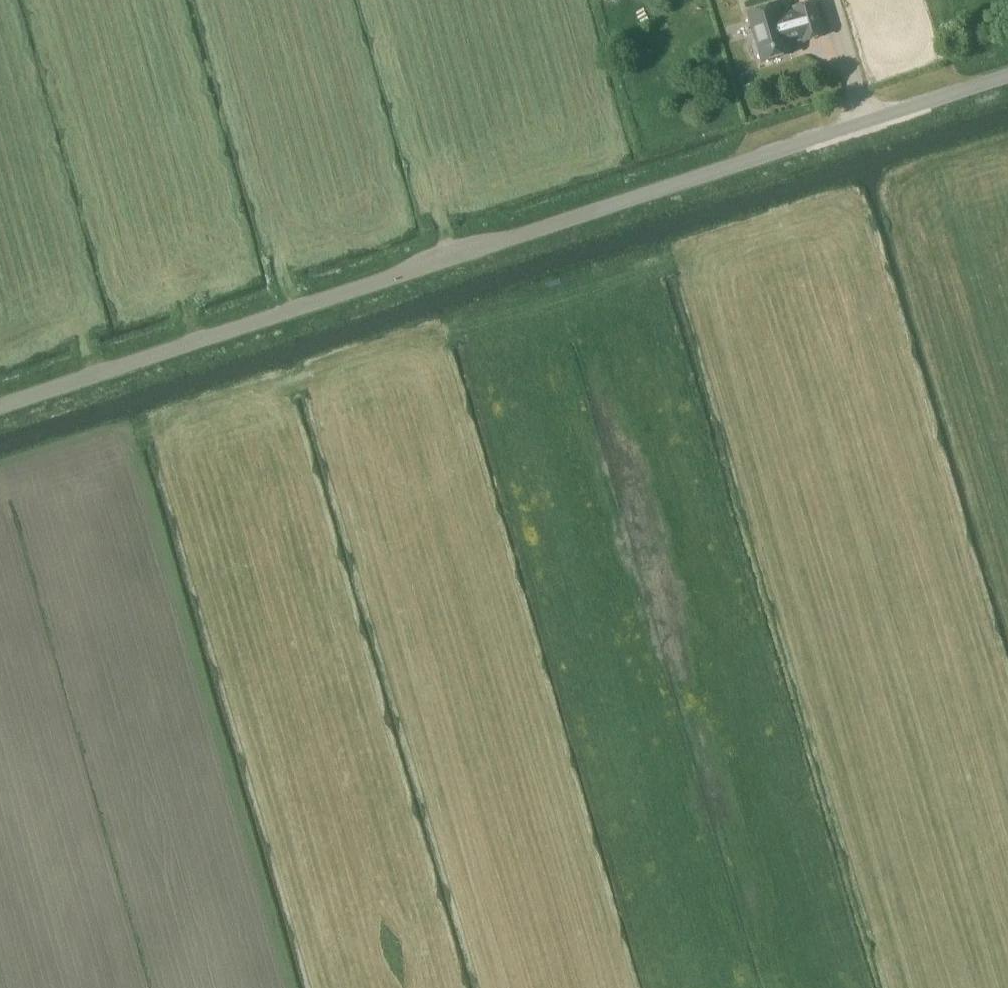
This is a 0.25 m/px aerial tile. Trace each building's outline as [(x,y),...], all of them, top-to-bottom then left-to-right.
[(804,37),(805,41),(824,36),(815,3),(796,9),(797,13),(782,17),(778,5),(749,14),(757,40),(753,43),(753,47),(754,51),(757,55),(761,55),(763,62),(792,53),(789,42),(804,37)]
